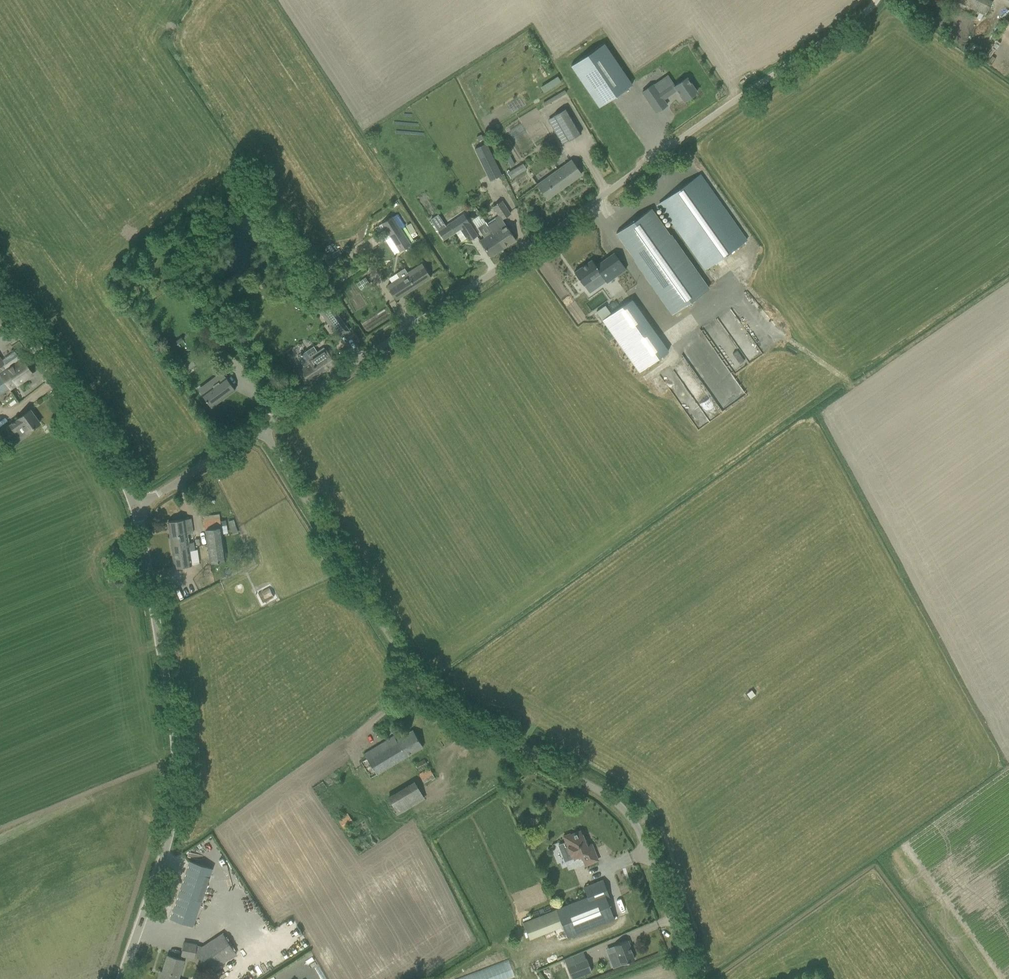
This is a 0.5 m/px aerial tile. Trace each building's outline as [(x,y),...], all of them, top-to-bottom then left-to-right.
[(985,15),(991,2),(988,0),(955,0),(985,15)] [(604,43),(571,66),(599,107),(632,84),(604,43)] [(561,76),(542,85),(545,91),(564,82),(561,76)] [(642,92),(650,104),(656,112),(667,105),(663,99),(677,90),(684,100),(696,92),(687,78),(676,86),(673,82),(658,93),(653,85),(642,92)] [(544,104),(568,95),(565,85),(541,94),(544,104)] [(553,116),(561,129),(556,133),(562,144),(568,140),(581,133),(566,108),(553,116)] [(486,143),(475,148),(491,180),(501,175),(486,143)] [(581,174),(575,166),(572,161),(538,185),(547,199),(581,174)] [(512,177),(528,168),(525,163),(509,172),(512,177)] [(665,229),(657,218),(651,209),(617,233),(623,241),(673,313),(707,289),(669,235),(677,229),(705,269),(746,240),(706,183),(700,175),(659,204),(673,224),(665,229)] [(516,240),(506,225),(503,220),(511,214),(502,201),(493,207),(499,216),(495,218),(496,220),(488,225),(503,248),(516,240)] [(445,226),(438,214),(430,219),(444,240),(456,233),(449,223),(445,226)] [(392,216),(381,223),(382,225),(399,251),(410,245),(392,216)] [(477,228),(484,239),(480,241),(490,256),(503,248),(488,225),(486,222),(477,228)] [(477,236),(468,223),(460,228),(467,238),(469,242),(477,236)] [(467,238),(460,228),(455,231),(462,241),(467,238)] [(592,260),(574,272),(578,278),(583,285),(590,280),(595,286),(604,279),(607,283),(626,269),(620,261),(614,253),(596,266),(592,260)] [(431,278),(425,269),(422,264),(408,274),(403,267),(395,273),(399,279),(388,287),(397,300),(431,278)] [(360,288),(368,285),(366,279),(358,282),(360,288)] [(603,320),(640,372),(669,351),(632,299),(603,320)] [(329,303),(319,311),(328,323),(338,335),(347,328),(338,315),(329,303)] [(305,366),(298,371),(306,384),(308,383),(314,379),(313,377),(326,369),(329,367),(338,362),(332,353),(329,347),(311,358),(306,351),(302,353),(302,352),(300,354),(299,355),(299,356),(298,356),(305,366)] [(21,360),(18,356),(5,365),(0,358),(0,374),(10,389),(33,374),(23,359),(21,360)] [(186,372),(196,365),(193,360),(182,367),(186,372)] [(672,381),(677,377),(670,366),(660,373),(667,383),(671,380),(672,381)] [(10,389),(0,374),(0,394),(8,388),(9,389),(10,389)] [(210,387),(201,394),(204,398),(211,407),(235,390),(228,380),(225,376),(219,381),(210,387)] [(678,401),(699,429),(721,412),(697,381),(682,392),(685,396),(678,401)] [(30,410),(12,423),(16,429),(13,430),(18,437),(21,435),(23,438),(29,433),(28,431),(39,423),(30,410)] [(168,521),(171,544),(188,542),(187,534),(193,533),(191,518),(185,519),(168,521)] [(205,530),(207,539),(222,537),(221,528),(220,518),(204,520),(205,530)] [(222,537),(207,539),(210,563),(226,560),(222,537)] [(188,542),(171,544),(175,568),(199,564),(197,550),(193,550),(192,543),(188,543),(188,542)] [(269,588),(258,593),(263,603),(274,597),(269,588)] [(413,730),(404,735),(396,740),(393,735),(363,753),(366,758),(360,761),(371,779),(423,747),(413,730)] [(415,764),(419,770),(427,765),(424,759),(415,764)] [(419,774),(425,783),(434,777),(430,768),(419,774)] [(397,815),(425,799),(414,780),(386,797),(397,815)] [(344,829),(354,822),(347,813),(337,820),(344,829)] [(522,817),(521,824),(525,824),(524,826),(532,828),(533,819),(522,817)] [(585,865),(588,864),(597,860),(591,843),(585,846),(583,841),(584,841),(580,830),(570,835),(569,834),(563,836),(565,841),(558,844),(565,861),(581,855),(585,865)] [(358,856),(377,843),(372,836),(353,848),(358,856)] [(170,918),(180,921),(192,925),(211,868),(189,861),(170,918)] [(603,880),(593,883),(583,888),(587,897),(556,910),(561,924),(567,939),(605,923),(614,919),(606,899),(610,897),(603,880)] [(210,972),(236,954),(222,933),(201,947),(195,945),(193,957),(200,959),(201,960),(197,963),(201,968),(205,966),(210,972)] [(627,940),(618,944),(614,946),(615,950),(608,954),(613,967),(621,964),(625,963),(634,959),(630,948),(627,940)] [(193,957),(195,945),(195,944),(183,942),(181,955),(193,957)] [(174,978),(178,978),(177,978),(183,960),(167,955),(161,975),(174,978)] [(567,966),(567,968),(572,978),(582,975),(579,969),(589,965),(586,958),(567,966)] [(236,960),(230,964),(233,968),(239,964),(236,960)]
